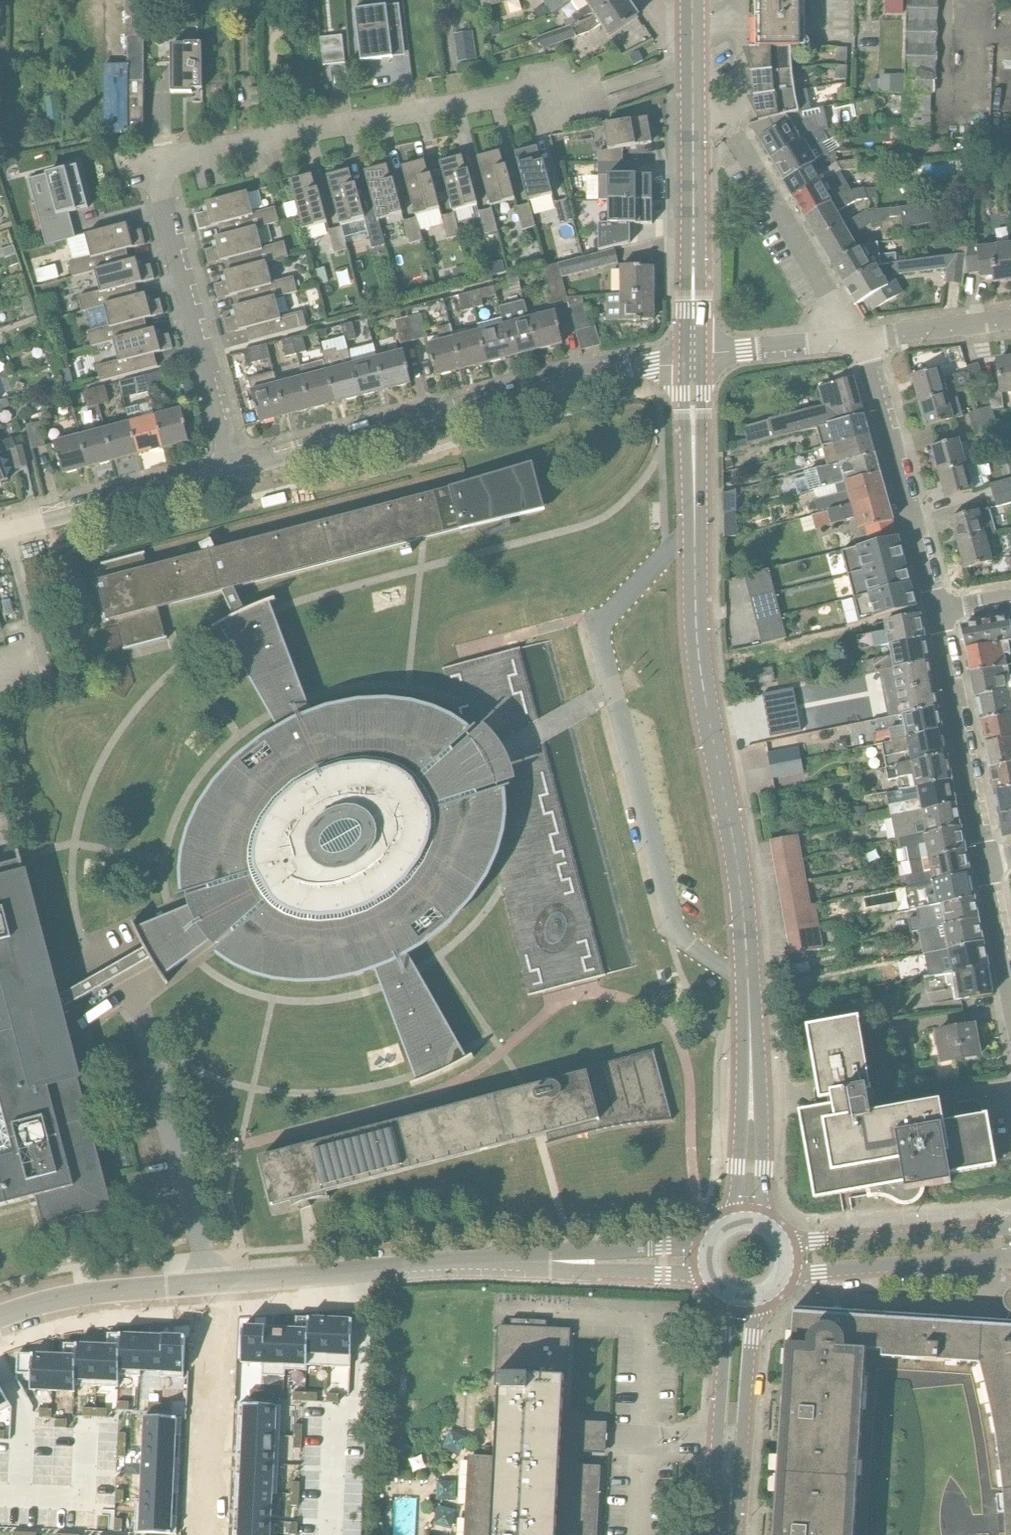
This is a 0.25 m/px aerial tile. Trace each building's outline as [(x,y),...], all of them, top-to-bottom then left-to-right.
[(144,129),(144,0),(127,0),(127,37),(128,37),(128,65),(105,65),(105,107),(105,132),(105,136),(144,129)] [(516,0),(481,0),(484,10),(516,0)] [(539,41),(590,22),(623,0),(584,0),(588,6),(573,17),(578,24),(538,39),(539,41)] [(602,25),(610,36),(639,17),(627,0),(623,0),(590,22),(539,41),(543,50),(592,32),(602,25)] [(576,0),(546,0),(543,2),(553,16),(576,0)] [(756,21),(756,49),(792,49),(801,48),(801,20),(801,0),(756,0),(756,21)] [(885,14),(903,14),(904,0),(886,0),(885,14)] [(393,54),(405,52),(401,13),(388,14),(387,6),(355,10),(361,62),(393,58),(393,54)] [(496,37),(501,36),(498,24),(487,26),(490,38),(496,37)] [(459,63),(477,60),(473,32),(455,35),(459,63)] [(321,38),(323,66),(345,64),(343,37),(321,38)] [(186,45),(171,46),(172,94),(193,94),(193,90),(203,90),(202,44),(186,44),(186,45)] [(837,61),(848,62),(848,48),(837,48),(837,61)] [(754,73),(793,71),(792,56),(792,49),(756,49),(750,49),(751,60),(753,60),(754,73)] [(635,66),(644,61),(639,52),(630,57),(635,66)] [(837,79),(847,79),(848,66),(837,66),(837,79)] [(757,97),(796,93),(794,77),(793,71),(754,73),(752,73),(753,84),(755,84),(757,97)] [(881,81),(880,93),(881,93),(906,93),(906,75),(881,74),(881,81)] [(838,102),(851,102),(851,89),(838,89),(838,102)] [(760,123),(787,116),(800,113),(796,93),(757,97),(755,97),(756,108),(759,108),(761,121),(759,121),(760,123)] [(932,94),(906,93),(904,146),(931,142),(932,94)] [(750,125),(772,161),(821,132),(814,120),(796,131),(790,122),(787,116),(760,123),(750,125)] [(624,149),(652,144),(648,119),(619,124),(607,122),(607,123),(606,126),(604,127),(609,151),(598,153),(598,164),(624,163),(624,149)] [(784,182),(819,161),(813,151),(836,137),(832,130),(821,132),(772,161),(784,182)] [(541,163),(538,148),(515,154),(528,202),(553,196),(544,162),(541,163)] [(500,152),(478,158),(491,207),(515,200),(506,167),(504,167),(500,152)] [(794,199),(842,171),(852,170),(856,169),(855,161),(837,163),(836,153),(832,153),(819,161),(784,182),(794,199)] [(453,212),(478,205),(469,171),(466,172),(462,157),(440,163),(453,212)] [(416,216),(440,210),(431,176),(429,177),(425,161),(403,167),(416,216)] [(608,201),(652,200),(652,176),(624,176),(624,163),(598,164),(599,176),(608,176),(608,201)] [(378,221),(403,214),(394,181),(391,181),(387,166),(365,172),(371,195),(378,221)] [(47,246),(76,238),(69,214),(89,208),(78,167),(42,176),(48,200),(35,204),(47,246)] [(365,219),(367,225),(366,226),(372,249),(385,245),(379,222),(378,223),(378,221),(371,195),(360,199),(356,185),(354,186),(350,171),(327,177),(340,225),(365,219)] [(794,199),(805,218),(846,194),(853,191),(842,171),(794,199)] [(303,230),(328,224),(319,190),(316,191),(312,175),(290,181),(303,230)] [(818,240),(845,224),(837,212),(857,201),(867,199),(867,198),(876,197),(875,188),(864,189),(864,188),(853,191),(846,194),(805,218),(818,240)] [(222,237),(279,222),(275,208),(253,213),(248,193),(206,204),(209,213),(196,216),(200,230),(219,225),(222,237)] [(561,226),(574,222),(567,199),(554,203),(561,226)] [(599,225),(599,252),(624,245),(624,225),(653,225),(652,200),(608,201),(609,225),(599,225)] [(523,231),(536,227),(530,204),(517,207),(523,231)] [(833,264),(859,249),(851,236),(871,224),(873,226),(887,218),(902,216),(904,229),(946,220),(944,204),(868,211),(845,224),(818,240),(833,264)] [(485,235),(498,232),(492,208),(479,212),(485,235)] [(448,240),(461,236),(455,213),(441,217),(448,240)] [(410,244),(423,241),(417,218),(404,221),(410,244)] [(231,272),(288,256),(284,242),(263,248),(257,228),(279,223),(279,222),(222,237),(215,238),(218,247),(206,251),(209,265),(228,260),(231,272)] [(73,276),(130,261),(127,250),(146,245),(142,230),(130,234),(127,225),(86,236),(91,257),(69,263),(73,276)] [(335,254),(348,250),(342,227),(329,230),(335,254)] [(979,247),(978,242),(968,243),(967,254),(965,274),(980,272),(981,278),(993,277),(994,283),(1010,281),(1010,243),(979,247)] [(833,264),(845,285),(875,266),(875,264),(898,263),(897,252),(881,254),(880,253),(869,259),(862,247),(859,249),(833,264)] [(559,264),(562,278),(619,263),(616,250),(559,264)] [(898,263),(892,263),(893,276),(948,269),(947,282),(963,284),(965,274),(967,254),(898,263)] [(240,306),(297,291),(294,277),(272,283),(267,263),(288,257),(288,256),(231,272),(225,273),(227,282),(215,286),(218,300),(237,295),(240,306)] [(82,311),(139,296),(136,284),(155,279),(151,265),(139,269),(136,260),(130,261),(73,276),(73,278),(95,272),(100,292),(78,297),(82,311)] [(562,278),(559,264),(545,268),(555,307),(569,303),(562,278)] [(35,270),(38,283),(58,278),(54,265),(35,270)] [(888,285),(877,265),(875,266),(845,285),(857,306),(867,300),(873,310),(903,292),(896,280),(888,285)] [(621,294),(654,294),(654,267),(641,267),(641,266),(621,266),(621,294)] [(512,294),(522,291),(518,274),(507,277),(512,294)] [(250,342),(307,327),(303,312),(281,318),(276,298),(298,292),(297,291),(240,306),(234,308),(236,317),(224,320),(228,335),(246,330),(250,342)] [(474,310),(484,307),(480,291),(470,293),(474,310)] [(464,312),(474,310),(470,293),(459,296),(464,312)] [(91,346),(149,331),(146,319),(164,314),(160,300),(148,303),(146,294),(139,296),(82,311),(82,312),(104,307),(110,326),(88,332),(91,346)] [(654,294),(621,294),(622,322),(642,322),(642,320),(655,320),(654,294)] [(584,304),(570,308),(576,331),(590,328),(584,304)] [(530,318),(538,350),(563,344),(559,329),(561,328),(556,311),(530,318)] [(414,342),(427,339),(422,315),(408,318),(414,342)] [(401,345),(414,342),(408,318),(395,321),(401,345)] [(514,357),(538,350),(530,318),(505,324),(514,357)] [(347,342),(357,340),(353,323),(342,326),(347,342)] [(488,363),(514,357),(505,324),(480,331),(488,363)] [(463,370),(454,338),(451,326),(438,329),(441,341),(427,345),(433,365),(434,365),(437,377),(463,370)] [(101,382),(158,367),(155,354),(173,349),(170,335),(157,338),(155,329),(149,331),(91,346),(92,347),(113,341),(119,361),(97,367),(101,382)] [(463,370),(488,363),(480,331),(454,338),(463,370)] [(297,355),(307,352),(303,336),(293,339),(297,355)] [(287,358),(297,355),(293,339),(282,341),(287,358)] [(248,365),(271,359),(267,345),(244,351),(248,365)] [(337,404),(362,397),(353,364),(341,367),(337,350),(324,353),(328,371),(337,404)] [(50,367),(60,365),(56,351),(47,354),(50,367)] [(378,358),(387,391),(412,384),(409,372),(410,371),(405,351),(378,358)] [(362,397),(387,391),(378,358),(353,364),(362,397)] [(1010,394),(1010,359),(997,361),(1000,385),(986,387),(992,407),(993,410),(1004,409),(1003,395),(1010,394)] [(974,390),(986,387),(979,364),(967,367),(974,390)] [(919,402),(947,394),(940,368),(912,376),(919,402)] [(149,390),(172,385),(168,371),(146,376),(149,390)] [(312,410),(337,404),(328,371),(303,377),(312,410)] [(287,417),(278,384),(275,374),(249,381),(252,392),(257,411),(258,411),(261,423),(287,417)] [(150,393),(149,390),(146,376),(135,379),(139,396),(150,393)] [(287,417),(312,410),(303,377),(278,384),(287,417)] [(828,426),(864,417),(853,378),(819,388),(824,407),(745,428),(750,446),(769,441),(798,434),(828,426)] [(100,406),(110,403),(106,387),(95,389),(100,406)] [(89,408),(100,406),(95,389),(85,392),(89,408)] [(927,428),(954,420),(947,394),(919,402),(927,428)] [(138,455),(164,449),(156,416),(143,420),(140,406),(126,409),(129,423),(138,455)] [(972,426),(996,419),(993,410),(992,407),(969,414),(972,426)] [(156,416),(164,449),(190,442),(186,426),(187,426),(183,409),(156,416)] [(823,448),(869,435),(864,417),(828,426),(830,435),(820,438),(823,448)] [(996,419),(972,426),(976,437),(999,430),(996,419)] [(32,450),(46,447),(41,423),(27,426),(32,450)] [(115,462),(138,455),(129,423),(106,429),(115,462)] [(89,468),(115,462),(106,429),(81,436),(89,468)] [(828,467),(874,455),(869,435),(823,448),(828,467)] [(64,475),(89,468),(81,436),(54,443),(59,463),(60,463),(64,475)] [(4,454),(12,451),(17,448),(14,439),(1,443),(4,454)] [(939,473),(967,465),(960,439),(932,447),(939,473)] [(24,446),(17,448),(12,451),(17,470),(28,467),(24,446)] [(836,486),(880,474),(874,455),(828,467),(809,472),(815,492),(836,486)] [(723,461),(723,470),(734,468),(732,459),(723,461)] [(946,499),(974,491),(967,465),(939,473),(946,499)] [(146,554),(102,565),(103,567),(105,566),(127,649),(124,650),(124,651),(168,640),(167,637),(165,638),(157,608),(222,591),(233,617),(214,629),(215,631),(219,628),(224,634),(270,715),(281,735),(268,742),(251,755),(240,766),(249,776),(231,797),(216,818),(207,838),(202,857),(200,873),(201,890),(208,888),(213,897),(170,915),(137,929),(134,923),(132,924),(137,935),(143,947),(144,948),(148,957),(155,968),(161,977),(167,984),(167,985),(169,983),(165,978),(192,957),(231,928),(236,936),(231,942),(233,943),(245,952),(260,959),(278,964),(300,966),(326,965),(353,959),(357,973),(374,968),(382,989),(413,1073),(416,1082),(411,1085),(412,1087),(431,1079),(451,1070),(474,1058),(473,1056),(468,1059),(462,1049),(418,971),(407,952),(430,937),(439,930),(448,921),(449,921),(439,911),(458,890),(472,869),(482,849),(486,831),(502,892),(529,994),(528,994),(529,996),(606,976),(606,975),(606,974),(605,974),(542,731),(521,650),(521,649),(521,648),(483,658),(443,668),(443,670),(444,670),(452,700),(461,738),(457,744),(443,735),(428,728),(410,723),(388,721),(362,722),(335,727),(331,714),(314,719),(307,699),(273,611),(271,604),(276,602),(276,599),(245,611),(235,588),(362,554),(424,538),(460,529),(509,516),(526,511),(517,474),(468,486),(451,491),(147,570),(144,556),(146,555),(146,554)] [(818,515),(886,496),(880,474),(836,486),(838,495),(815,501),(818,515)] [(1010,492),(1010,479),(990,484),(993,496),(1010,492)] [(724,516),(734,513),(738,512),(738,490),(724,494),(724,516)] [(993,496),(996,508),(1010,504),(1010,492),(993,496)] [(886,496),(818,515),(801,520),(804,534),(855,520),(858,531),(866,529),(869,545),(897,537),(886,496)] [(958,544),(986,536),(979,511),(951,518),(958,544)] [(736,536),(734,513),(724,516),(725,539),(736,536)] [(986,536),(958,544),(965,570),(993,562),(986,536)] [(842,551),(848,575),(903,561),(897,537),(869,545),(842,551)] [(402,555),(412,553),(411,547),(401,550),(402,555)] [(903,561),(848,575),(854,599),(909,585),(909,584),(903,561)] [(769,570),(744,576),(751,599),(775,593),(769,570)] [(909,585),(854,599),(860,623),(916,608),(909,585)] [(775,593),(751,599),(755,622),(781,616),(775,593)] [(781,616),(755,622),(762,643),(785,636),(781,616)] [(876,649),(925,640),(921,616),(885,622),(886,632),(857,637),(858,639),(849,640),(852,652),(860,651),(860,652),(876,649)] [(1010,642),(1010,621),(965,629),(969,651),(1009,643),(1010,642)] [(883,672),(930,664),(925,640),(876,649),(878,660),(864,663),(866,676),(883,672)] [(1010,666),(1010,652),(1009,643),(969,651),(974,673),(1010,666)] [(884,695),(934,686),(930,664),(883,672),(884,695)] [(1010,690),(1010,666),(974,673),(978,697),(1010,690)] [(748,673),(751,686),(776,681),(773,668),(748,673)] [(890,718),(938,707),(934,686),(884,695),(890,718)] [(794,689),(763,695),(770,736),(802,730),(794,689)] [(1010,716),(1010,690),(978,697),(983,721),(1010,716)] [(881,744),(943,732),(938,707),(890,718),(878,720),(881,733),(874,734),(875,745),(881,744)] [(1010,741),(1010,716),(983,721),(988,746),(1010,741)] [(887,768),(947,756),(943,732),(881,744),(885,758),(886,758),(887,768)] [(1010,764),(1010,741),(988,746),(992,767),(1010,764)] [(770,766),(803,760),(800,747),(768,753),(770,766)] [(917,789),(952,781),(950,769),(947,756),(887,768),(889,781),(899,779),(901,791),(917,788),(917,789)] [(773,779),(805,773),(803,760),(770,766),(773,779)] [(1010,790),(1010,764),(992,767),(997,793),(1010,790)] [(891,818),(957,805),(952,781),(917,789),(919,800),(889,806),(891,818)] [(1010,810),(1010,790),(997,793),(1001,813),(1010,810)] [(901,839),(961,827),(957,805),(891,818),(896,840),(901,839)] [(854,823),(869,820),(867,807),(851,809),(854,823)] [(1001,813),(1006,836),(1010,835),(1010,810),(1001,813)] [(910,862),(966,852),(961,827),(901,839),(903,849),(908,849),(910,862)] [(775,864),(804,858),(800,835),(770,841),(775,864)] [(932,882),(970,875),(966,852),(910,862),(912,876),(905,878),(908,888),(918,886),(932,882)] [(779,886),(808,881),(804,858),(775,864),(779,886)] [(38,1198),(39,1205),(45,1227),(66,1221),(83,1217),(91,1215),(114,1209),(95,1136),(72,1049),(73,1049),(65,1016),(61,1017),(60,1012),(59,1010),(56,1000),(56,998),(55,995),(59,994),(50,961),(49,962),(22,861),(0,867),(0,1208),(38,1198)] [(932,882),(918,886),(922,909),(975,899),(970,875),(932,882)] [(783,910),(812,905),(808,881),(779,886),(783,910)] [(918,932),(979,920),(975,899),(922,909),(917,910),(918,917),(907,919),(910,933),(918,932)] [(812,905),(783,910),(787,933),(821,927),(817,904),(812,905)] [(925,953),(983,942),(979,920),(918,932),(923,953),(925,953)] [(791,955),(825,949),(821,927),(787,933),(791,955)] [(955,973),(988,968),(983,942),(925,953),(929,978),(955,973)] [(98,973),(56,998),(56,1000),(59,1010),(105,983),(148,957),(144,948),(143,947),(98,973)] [(959,1002),(992,996),(993,995),(988,968),(955,975),(959,1002)] [(818,1196),(883,1184),(904,1180),(906,1191),(952,1182),(950,1172),(993,1164),(985,1119),(942,1127),(938,1105),(871,1116),(867,1093),(868,1093),(857,1023),(811,1032),(823,1099),(831,1097),(833,1109),(803,1114),(818,1196)] [(932,1064),(939,1063),(981,1055),(975,1026),(926,1035),(932,1064)] [(301,1210),(312,1206),(309,1201),(319,1199),(331,1199),(331,1197),(328,1197),(326,1189),(545,1132),(548,1143),(546,1144),(547,1146),(549,1144),(576,1137),(591,1133),(603,1130),(624,1126),(649,1123),(673,1121),(655,1053),(656,1052),(655,1050),(564,1074),(565,1079),(470,1104),(458,1107),(260,1159),(272,1207),(293,1202),(294,1206),(291,1208),(292,1209),(300,1204),(301,1210)] [(861,1448),(867,1351),(882,1351),(882,1358),(980,1364),(986,1388),(990,1405),(993,1422),(998,1448),(999,1458),(1002,1480),(1003,1491),(1005,1515),(1006,1533),(1006,1534),(1010,1534),(1010,1289),(1008,1291),(1005,1295),(1004,1297),(1004,1300),(1004,1304),(1005,1307),(1008,1310),(1010,1313),(1006,1322),(968,1320),(794,1309),(792,1333),(787,1332),(786,1345),(774,1534),(855,1534),(861,1448)] [(288,1329),(286,1370),(307,1372),(307,1366),(310,1318),(297,1318),(296,1330),(288,1329)] [(310,1318),(307,1366),(329,1367),(331,1319),(310,1318)] [(331,1319),(329,1367),(351,1368),(353,1320),(331,1319)] [(597,1467),(578,1466),(579,1445),(589,1446),(589,1438),(590,1430),(569,1429),(570,1415),(563,1414),(567,1334),(546,1332),(547,1321),(512,1319),(511,1331),(502,1330),(500,1374),(498,1374),(497,1390),(499,1390),(495,1461),(470,1460),(466,1464),(465,1472),(468,1476),(465,1478),(465,1487),(467,1490),(464,1493),(464,1502),(466,1505),(466,1519),(463,1522),(462,1531),(465,1534),(464,1534),(594,1534),(597,1467)] [(242,1362),(242,1363),(263,1364),(265,1328),(243,1327),(242,1362)] [(263,1364),(263,1376),(285,1377),(286,1370),(288,1329),(265,1328),(263,1364)] [(99,1346),(97,1387),(119,1388),(119,1376),(121,1335),(108,1334),(108,1346),(99,1346)] [(121,1335),(119,1376),(141,1377),(141,1371),(143,1336),(121,1335)] [(143,1336),(141,1371),(162,1372),(163,1337),(143,1336)] [(162,1372),(161,1378),(185,1379),(186,1338),(163,1337),(162,1372)] [(55,1356),(53,1392),(76,1393),(76,1386),(78,1345),(65,1344),(64,1356),(55,1356)] [(78,1345),(76,1386),(97,1387),(99,1346),(78,1345)] [(18,1354),(17,1374),(32,1375),(31,1391),(53,1392),(55,1356),(18,1354)] [(12,1407),(0,1386),(0,1414),(12,1407)] [(251,1391),(250,1399),(262,1399),(263,1392),(251,1391)] [(263,1392),(262,1399),(274,1400),(275,1392),(263,1392)] [(294,1393),(293,1401),(306,1402),(306,1394),(294,1393)] [(306,1394),(306,1402),(317,1402),(318,1394),(306,1394)] [(327,1395),(327,1403),(339,1403),(340,1395),(327,1395)] [(118,1402),(117,1410),(129,1411),(130,1403),(118,1402)] [(148,1411),(148,1412),(160,1412),(161,1404),(149,1404),(148,1411)] [(161,1404),(160,1412),(172,1413),(173,1405),(161,1404)] [(239,1417),(238,1434),(280,1436),(281,1406),(274,1406),(245,1405),(245,1407),(244,1417),(239,1417)] [(83,1416),(83,1417),(95,1417),(96,1409),(83,1409),(83,1416)] [(96,1409),(95,1417),(98,1417),(100,1417),(107,1418),(108,1410),(96,1409)] [(40,1413),(40,1418),(52,1418),(52,1410),(40,1410),(40,1413)] [(145,1417),(144,1447),(176,1448),(176,1437),(182,1437),(182,1419),(145,1417)] [(56,1420),(55,1428),(67,1429),(67,1428),(68,1421),(56,1420)] [(295,1425),(294,1437),(302,1437),(303,1425),(295,1425)] [(119,1434),(118,1446),(126,1446),(127,1434),(119,1434)] [(238,1434),(237,1452),(243,1452),(242,1463),(279,1465),(280,1436),(238,1434)] [(294,1437),(293,1449),(301,1449),(302,1449),(302,1437),(294,1437)] [(118,1446),(118,1458),(126,1458),(126,1446),(118,1446)] [(144,1447),(143,1475),(180,1477),(181,1460),(175,1460),(176,1448),(144,1447)] [(236,1474),(236,1492),(273,1494),(277,1494),(279,1465),(242,1463),(242,1475),(236,1474)] [(141,1504),(173,1506),(174,1494),(179,1495),(180,1477),(143,1475),(141,1504)] [(292,1482),(291,1494),(299,1495),(300,1482),(292,1482)] [(116,1491),(116,1503),(124,1503),(124,1491),(116,1491)] [(236,1492),(235,1509),(240,1509),(240,1521),(272,1522),(273,1494),(236,1492)] [(291,1494),(291,1506),(299,1506),(299,1495),(291,1494)] [(135,1533),(172,1534),(177,1534),(178,1517),(173,1517),(173,1506),(141,1504),(137,1503),(135,1533)] [(115,1520),(115,1532),(123,1532),(123,1520),(115,1520)] [(234,1534),(271,1534),(272,1522),(240,1521),(239,1532),(234,1532),(234,1534)] [(289,1534),(290,1534),(297,1534),(298,1524),(298,1523),(290,1523),(289,1534)]
